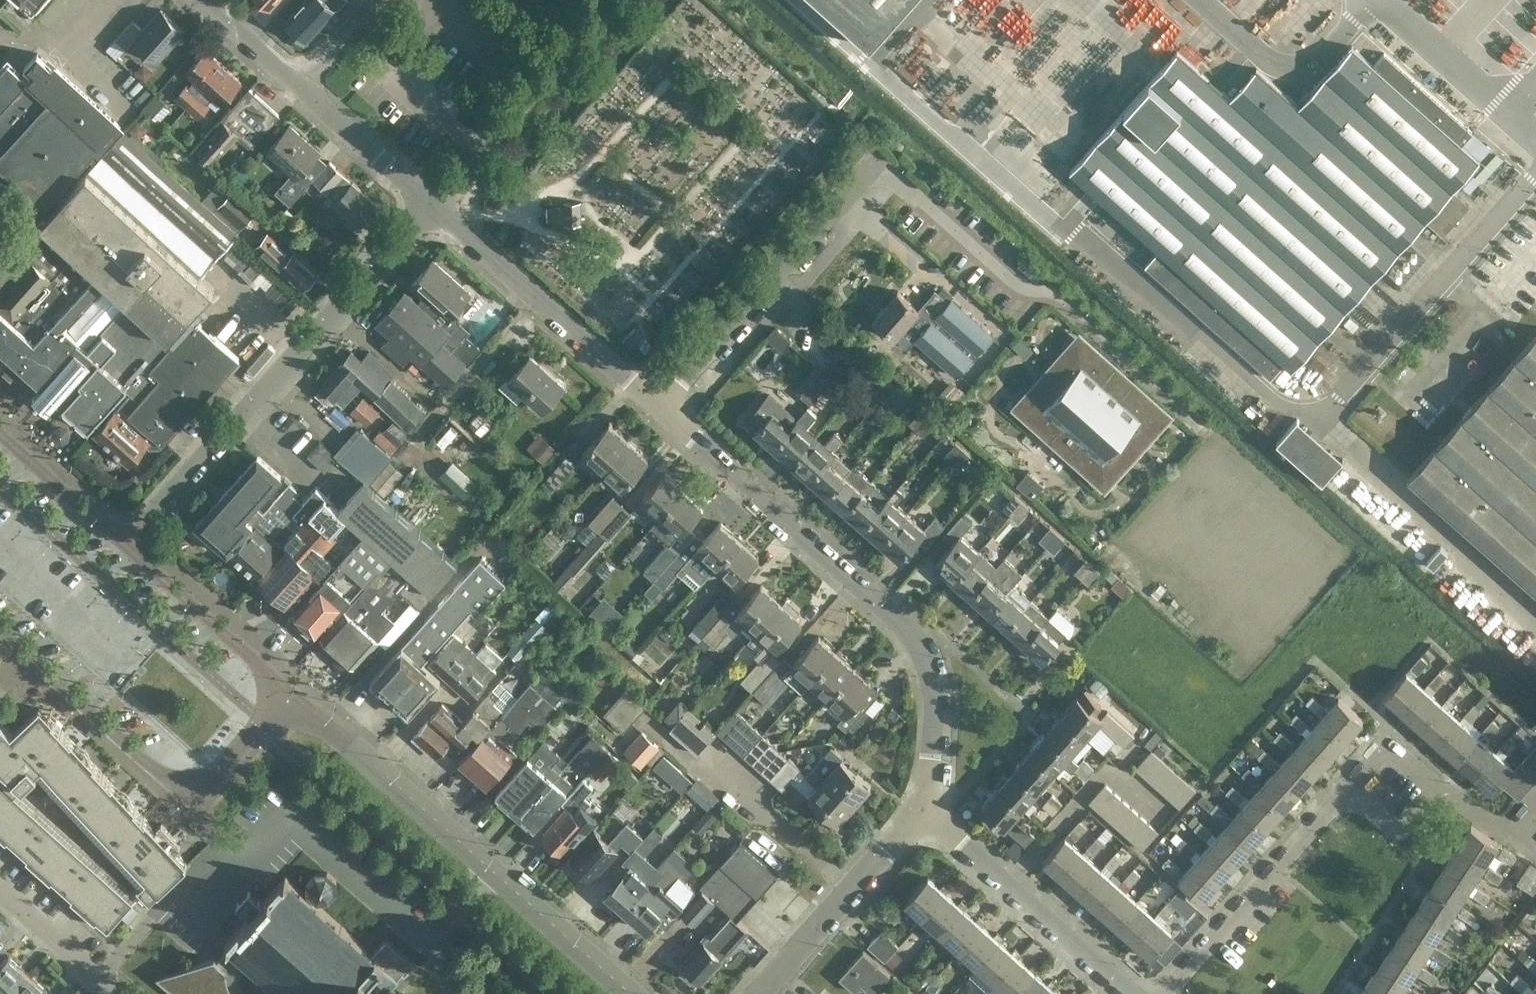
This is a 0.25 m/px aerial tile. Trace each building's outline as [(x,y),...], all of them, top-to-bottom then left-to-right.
[(40,11),(50,0),(28,0),(40,11)] [(286,21),(308,40),(343,0),(304,0),(286,21)] [(870,46),(911,0),(818,0),(870,46)] [(1270,35),(1303,0),(1233,0),(1270,35)] [(143,29),(133,20),(108,48),(118,57),(127,48),(134,39),(158,60),(185,31),(161,9),(143,29)] [(1384,52),(1372,65),(1351,46),(1299,104),(1297,106),(1255,69),(1229,99),(1222,92),(1178,53),(1070,171),(1158,250),(1145,265),(1271,378),(1280,368),(1285,363),(1292,369),(1425,220),(1443,236),(1470,205),(1452,189),(1479,160),(1471,153),(1479,143),(1470,135),(1473,132),(1384,52)] [(186,71),(195,79),(189,85),(187,83),(176,97),(187,107),(224,66),(206,49),(186,71)] [(33,74),(27,79),(97,144),(101,148),(104,144),(121,125),(56,66),(55,68),(37,52),(24,66),(33,74)] [(97,144),(27,79),(9,62),(0,72),(0,166),(42,205),(97,144)] [(145,81),(154,71),(144,62),(135,71),(145,81)] [(242,82),(224,66),(187,107),(197,115),(214,96),(222,104),(242,82)] [(250,88),(222,119),(224,121),(197,151),(212,165),(240,134),(245,138),(252,145),(279,115),(250,88)] [(160,122),(170,110),(156,97),(145,110),(160,122)] [(139,139),(148,129),(138,120),(129,130),(139,139)] [(290,205),(314,177),(324,166),(314,157),(319,152),(289,125),(267,151),(292,173),(275,192),(290,205)] [(215,209),(164,164),(125,128),(62,197),(148,277),(190,315),(215,288),(201,275),(240,231),(215,209)] [(379,205),(353,182),(354,182),(347,175),(346,176),(329,161),(314,179),(337,199),(334,202),(361,225),(379,205)] [(232,189),(217,205),(215,209),(240,231),(258,211),(232,189)] [(0,266),(0,367),(27,391),(37,380),(42,385),(33,394),(41,401),(80,357),(100,331),(148,277),(62,197),(0,266)] [(564,224),(582,224),(582,200),(564,201),(564,205),(547,206),(547,221),(564,221),(564,224)] [(304,287),(318,271),(295,250),(289,257),(284,252),(286,250),(267,233),(257,244),(304,287)] [(259,283),(271,271),(241,239),(229,250),(259,283)] [(434,261),(412,285),(441,311),(435,318),(450,331),(442,340),(453,350),(470,332),(460,323),(459,310),(450,302),(463,288),(434,261)] [(80,357),(41,401),(49,409),(57,399),(89,427),(190,315),(148,277),(100,331),(80,357)] [(980,352),(995,335),(953,298),(949,302),(936,291),(920,309),(899,291),(875,318),(897,337),(908,324),(920,335),(916,339),(958,376),(974,358),(974,357),(979,351),(980,352)] [(453,350),(442,340),(450,331),(435,318),(406,292),(377,324),(391,336),(383,345),(404,364),(412,355),(446,385),(465,364),(451,352),(453,350)] [(159,448),(238,359),(194,319),(150,367),(160,376),(140,400),(131,391),(94,433),(129,463),(149,440),(159,448)] [(783,352),(792,341),(776,327),(767,338),(783,352)] [(1408,479),(1535,592),(1535,335),(1408,479)] [(1068,355),(1035,393),(1038,396),(1029,406),(1039,415),(1036,418),(1091,468),(1094,464),(1105,473),(1114,463),(1117,466),(1150,429),(1147,426),(1156,416),(1146,407),(1149,403),(1130,387),(1134,383),(1115,366),(1112,370),(1094,354),(1090,357),(1080,348),(1071,358),(1068,355)] [(406,426),(422,408),(391,380),(394,377),(368,354),(362,361),(352,351),(320,386),(343,407),(362,386),(394,414),(393,415),(406,426)] [(508,378),(526,393),(548,369),(531,353),(508,378)] [(823,389),(833,379),(820,368),(816,382),(823,389)] [(548,369),(526,393),(543,409),(566,385),(548,369)] [(880,397),(892,384),(884,377),(873,391),(880,397)] [(888,404),(900,391),(892,384),(880,397),(888,404)] [(327,405),(333,398),(320,387),(315,394),(327,405)] [(745,421),(756,431),(775,447),(809,408),(807,407),(799,416),(798,415),(796,417),(770,393),(745,421)] [(366,427),(380,410),(364,396),(349,412),(366,427)] [(809,408),(775,447),(793,463),(819,433),(809,424),(817,415),(809,408)] [(483,436),(495,424),(481,410),(469,422),(483,436)] [(916,429),(928,416),(920,410),(909,423),(916,429)] [(924,436),(935,423),(928,416),(916,429),(924,436)] [(1322,481),(1343,458),(1297,418),(1277,441),(1322,481)] [(399,445),(408,434),(394,421),(384,431),(399,445)] [(602,471),(630,440),(611,423),(584,454),(602,471)] [(940,439),(946,432),(939,427),(933,433),(940,439)] [(368,482),(392,454),(360,428),(337,456),(368,482)] [(392,453),(398,446),(381,430),(374,437),(392,453)] [(819,433),(793,463),(811,479),(835,452),(837,449),(845,440),(835,431),(827,440),(819,433)] [(544,463),(558,449),(540,433),(527,447),(544,463)] [(649,458),(630,440),(602,471),(622,488),(649,458)] [(952,462),(964,448),(956,441),(944,455),(952,462)] [(326,471),(338,458),(321,442),(309,456),(326,471)] [(960,468),(972,455),(964,448),(952,462),(960,468)] [(835,452),(811,479),(829,495),(855,466),(854,465),(852,467),(835,452)] [(548,496),(553,490),(577,462),(567,453),(538,487),(548,496)] [(281,476),(257,454),(219,496),(253,526),(255,524),(246,516),(281,476)] [(384,496),(404,473),(390,460),(369,482),(384,496)] [(465,498),(478,484),(453,461),(440,474),(465,498)] [(855,466),(829,495),(847,511),(873,482),(855,466)] [(645,507),(658,519),(685,489),(666,473),(634,508),(640,513),(645,507)] [(364,479),(339,507),(338,508),(364,531),(393,556),(409,571),(433,592),(459,563),(364,479)] [(1035,493),(1039,486),(1028,479),(1024,486),(1035,493)] [(295,530),(310,513),(312,511),(293,493),(296,489),(288,482),(258,521),(269,531),(265,534),(267,535),(271,539),(286,522),(295,530)] [(415,482),(401,499),(428,522),(443,505),(415,482)] [(873,482),(847,511),(865,527),(899,489),(896,486),(888,495),(873,482)] [(899,489),(865,527),(882,543),(909,513),(898,503),(906,494),(899,489)] [(658,519),(650,528),(668,545),(669,544),(669,545),(693,518),(704,507),(685,490),(674,501),(658,519)] [(589,522),(578,535),(587,543),(623,503),(613,494),(589,522)] [(1010,514),(1022,501),(1014,494),(1003,507),(1010,514)] [(322,578),(325,574),(362,533),(364,531),(338,508),(339,507),(325,495),(312,511),(310,513),(295,530),(283,543),(289,548),(260,580),(263,583),(286,604),(315,572),(322,578)] [(219,496),(209,509),(196,523),(229,553),(242,537),(253,526),(219,496)] [(1018,521),(1030,508),(1022,501),(1010,514),(1018,521)] [(623,503),(587,543),(551,583),(558,589),(563,593),(575,579),(570,575),(572,573),(576,576),(608,539),(632,511),(623,503)] [(909,513),(882,543),(901,559),(918,540),(925,547),(945,525),(935,516),(925,527),(909,513)] [(935,565),(953,581),(978,553),(980,551),(981,550),(962,534),(972,523),(962,514),(942,536),(953,545),(935,565)] [(561,531),(567,535),(572,535),(576,531),(575,526),(569,521),(564,522),(562,526),(561,531)] [(705,577),(717,565),(741,539),(721,521),(687,560),(678,553),(654,579),(645,590),(652,597),(662,586),(664,588),(678,572),(683,577),(696,588),(701,583),(705,577)] [(281,548),(271,539),(267,535),(265,534),(256,526),(231,554),(240,563),(255,576),(281,548)] [(1046,546),(1058,533),(1050,526),(1039,539),(1046,546)] [(318,633),(366,580),(369,583),(382,568),(393,556),(364,531),(362,533),(325,574),(326,576),(294,611),(318,633)] [(1054,553),(1065,540),(1058,533),(1046,546),(1054,553)] [(741,539),(717,565),(737,582),(760,556),(741,539)] [(1437,564),(1448,551),(1438,541),(1426,554),(1437,564)] [(668,545),(645,571),(654,579),(678,553),(669,545),(669,544),(668,545)] [(971,597),(998,567),(997,566),(980,551),(978,553),(953,581),(971,597)] [(321,636),(338,650),(409,571),(393,556),(382,568),(369,583),(321,636)] [(409,714),(440,679),(422,663),(468,612),(475,618),(508,581),(493,569),(479,557),(444,596),(403,642),(401,645),(384,664),(370,679),(384,692),(390,697),(396,702),(409,714)] [(606,578),(617,566),(607,558),(596,569),(606,578)] [(1014,585),(1023,575),(1004,558),(997,566),(998,567),(971,597),(989,613),(1014,585)] [(1082,578),(1094,565),(1086,558),(1074,571),(1082,578)] [(525,563),(520,559),(515,565),(519,569),(525,563)] [(1114,583),(1119,577),(1100,559),(1094,566),(1094,565),(1082,578),(1089,585),(1101,572),(1114,583)] [(409,571),(338,650),(355,665),(378,639),(386,646),(387,647),(419,611),(410,603),(395,620),(382,609),(399,590),(421,609),(435,593),(433,592),(409,571)] [(1124,597),(1132,588),(1120,578),(1112,587),(1124,597)] [(759,629),(783,603),(762,585),(733,618),(725,612),(704,635),(716,646),(730,631),(736,636),(744,627),(753,636),(759,629)] [(1014,585),(989,613),(1007,629),(1032,601),(1014,585)] [(698,641),(733,601),(724,593),(689,633),(698,641)] [(607,634),(625,614),(605,597),(588,616),(607,634)] [(803,622),(797,616),(800,613),(787,601),(784,605),(783,603),(759,629),(770,638),(756,654),(761,658),(747,674),(759,685),(781,661),(774,654),(803,622)] [(1032,601),(1007,629),(1025,645),(1050,617),(1032,601)] [(507,651),(518,661),(530,647),(548,627),(548,626),(560,612),(554,606),(541,620),(537,617),(507,651)] [(1060,641),(1066,634),(1068,636),(1074,629),(1075,623),(1058,608),(1050,617),(1025,645),(1044,662),(1062,643),(1060,641)] [(489,633),(497,624),(488,616),(480,625),(489,633)] [(672,645),(680,636),(668,626),(660,634),(672,645)] [(430,662),(450,681),(470,699),(495,671),(492,669),(503,656),(487,641),(476,654),(455,635),(430,662)] [(785,656),(781,661),(759,685),(755,691),(771,705),(793,680),(805,690),(840,651),(839,650),(837,651),(820,636),(795,665),(785,656)] [(630,656),(637,648),(629,642),(622,649),(630,656)] [(639,663),(645,656),(637,649),(630,656),(639,663)] [(840,651),(805,690),(811,696),(819,687),(830,697),(856,668),(842,656),(844,654),(840,651)] [(548,719),(572,693),(582,681),(554,655),(544,665),(544,666),(531,681),(531,682),(518,696),(459,761),(488,786),(517,753),(499,737),(509,725),(518,733),(529,720),(539,729),(548,719)] [(1421,655),(1385,696),(1403,713),(1425,689),(1423,687),(1413,678),(1428,661),(1421,655)] [(865,708),(881,691),(856,668),(830,697),(846,711),(837,721),(846,730),(850,726),(854,730),(869,712),(865,708)] [(1425,689),(1403,713),(1421,728),(1442,705),(1431,694),(1446,678),(1438,671),(1423,687),(1425,689)] [(444,747),(459,761),(518,696),(500,679),(486,695),(486,696),(463,722),(442,704),(429,718),(430,719),(414,737),(436,757),(444,747)] [(1453,706),(1464,693),(1456,687),(1445,699),(1453,706)] [(622,732),(632,721),(646,706),(625,688),(602,714),(622,732)] [(1078,697),(1062,715),(1088,739),(1101,724),(1126,746),(1135,736),(1108,711),(1102,718),(1096,713),(1102,706),(1088,694),(1082,701),(1078,697)] [(1339,698),(1329,709),(1312,695),(1305,702),(1322,717),(1347,738),(1363,720),(1339,698)] [(573,698),(564,707),(571,715),(581,705),(573,698)] [(1460,720),(1439,744),(1456,760),(1478,736),(1477,735),(1467,726),(1482,709),(1474,703),(1459,719),(1460,720)] [(1442,705),(1421,728),(1439,744),(1460,720),(1459,719),(1442,705)] [(0,729),(0,830),(109,927),(134,899),(15,792),(21,785),(23,787),(38,773),(36,770),(43,764),(147,876),(142,880),(139,883),(144,888),(136,895),(143,902),(151,895),(151,896),(158,888),(159,889),(188,863),(176,850),(182,844),(162,823),(156,828),(54,719),(52,722),(37,706),(12,730),(5,723),(0,729)] [(717,732),(704,721),(688,707),(673,725),(670,728),(698,753),(717,732)] [(757,709),(755,711),(761,717),(763,715),(757,709)] [(906,719),(894,709),(889,716),(898,724),(903,722),(906,719)] [(738,710),(718,732),(745,757),(765,735),(738,710)] [(1302,731),(1309,724),(1296,713),(1289,720),(1302,731)] [(1088,739),(1062,715),(1046,733),(1072,757),(1088,739)] [(1322,717),(1307,735),(1331,756),(1347,738),(1322,717)] [(1478,736),(1456,760),(1474,776),(1495,752),(1484,742),(1500,725),(1492,718),(1477,735),(1478,736)] [(642,768),(661,747),(634,723),(612,747),(622,756),(625,753),(642,768)] [(1519,741),(1528,731),(1521,725),(1512,735),(1519,741)] [(1151,750),(1163,736),(1156,730),(1144,745),(1151,750)] [(1331,756),(1307,735),(1298,745),(1280,730),(1273,738),(1284,748),(1291,753),(1315,774),(1331,756)] [(1535,743),(1535,737),(1529,731),(1517,744),(1527,753),(1535,743)] [(530,752),(541,739),(535,733),(523,747),(530,752)] [(1072,757),(1046,733),(1030,751),(1056,774),(1065,765),(1072,757)] [(1507,754),(1517,741),(1510,734),(1499,747),(1507,754)] [(773,742),(765,735),(745,757),(753,763),(773,742)] [(848,741),(842,736),(839,740),(844,745),(848,741)] [(607,752),(607,751),(592,737),(578,752),(594,766),(607,752)] [(496,793),(509,804),(558,750),(545,738),(496,793)] [(1291,753),(1281,764),(1252,738),(1246,746),(1274,771),(1275,771),(1280,775),(1299,792),(1315,774),(1291,753)] [(783,751),(773,742),(753,763),(763,772),(783,751)] [(1167,752),(1159,745),(1154,751),(1162,757),(1167,752)] [(833,746),(825,755),(815,766),(827,777),(856,803),(872,786),(844,760),(846,758),(833,746)] [(1525,755),(1535,765),(1535,748),(1534,746),(1525,755)] [(558,750),(509,804),(521,815),(559,773),(548,763),(553,757),(557,761),(563,754),(558,750)] [(791,758),(783,751),(763,772),(771,780),(791,758)] [(1056,774),(1030,751),(1014,769),(1040,792),(1056,774)] [(1162,759),(1153,751),(1137,770),(1146,777),(1162,759)] [(1495,752),(1474,776),(1492,793),(1501,783),(1509,774),(1514,769),(1495,752)] [(604,782),(620,762),(609,753),(593,772),(604,782)] [(683,793),(694,782),(665,755),(654,767),(683,793)] [(1517,765),(1535,781),(1535,780),(1535,765),(1525,755),(1517,765)] [(1090,772),(1079,762),(1072,757),(1065,765),(1069,769),(1074,768),(1085,778),(1090,772)] [(1090,772),(1095,767),(1084,757),(1079,762),(1090,772)] [(803,769),(791,758),(771,780),(784,791),(803,769)] [(1154,785),(1170,767),(1162,759),(1146,777),(1154,785)] [(1514,769),(1509,774),(1527,790),(1535,781),(1517,765),(1514,769)] [(856,803),(827,777),(815,766),(807,775),(819,786),(811,795),(818,802),(817,803),(822,808),(824,806),(840,821),(856,803)] [(1254,785),(1261,777),(1248,766),(1242,774),(1254,785)] [(1163,793),(1179,775),(1170,767),(1154,785),(1163,793)] [(630,789),(639,779),(627,768),(618,778),(630,789)] [(1040,792),(1014,769),(998,787),(1024,810),(1040,792)] [(1274,771),(1259,789),(1280,807),(1283,810),(1299,792),(1280,775),(1275,771),(1274,771)] [(559,773),(521,815),(534,827),(572,784),(559,773)] [(1519,799),(1527,790),(1509,774),(1501,783),(1519,799)] [(1172,801),(1188,783),(1179,775),(1163,793),(1172,801)] [(595,816),(585,807),(591,800),(585,795),(593,786),(584,778),(562,802),(567,807),(543,834),(562,852),(595,816)] [(718,797),(698,778),(687,790),(706,809),(718,797)] [(1181,808),(1197,790),(1188,783),(1172,801),(1179,807),(1181,808)] [(1259,789),(1249,799),(1232,784),(1226,792),(1243,807),(1267,828),(1283,810),(1280,807),(1259,789)] [(1099,810),(1114,793),(1106,785),(1090,803),(1099,810)] [(1024,810),(998,787),(982,805),(1008,829),(1026,845),(1035,834),(1030,829),(1028,830),(1016,819),(1024,810)] [(1058,808),(1063,803),(1052,793),(1047,798),(1058,808)] [(1108,818),(1123,801),(1114,793),(1099,810),(1108,818)] [(1243,807),(1233,818),(1216,802),(1214,804),(1202,793),(1197,799),(1227,825),(1251,846),(1267,828),(1243,807)] [(1058,808),(1047,798),(1042,804),(1053,814),(1058,808)] [(713,820),(724,807),(716,799),(704,812),(713,820)] [(1116,826),(1132,809),(1123,801),(1108,818),(1116,826)] [(1125,834),(1141,817),(1132,809),(1116,826),(1125,834)] [(713,820),(704,812),(693,825),(702,833),(713,820)] [(1134,842),(1150,824),(1141,817),(1125,834),(1134,842)] [(1227,825),(1218,835),(1200,820),(1194,828),(1205,838),(1211,843),(1236,864),(1251,846),(1227,825)] [(572,858),(574,860),(572,862),(581,870),(583,868),(591,876),(621,843),(630,851),(631,851),(640,859),(656,841),(647,833),(643,836),(626,821),(608,841),(597,831),(572,858)] [(1081,821),(1044,862),(1063,878),(1084,854),(1072,843),(1087,826),(1081,821)] [(1159,832),(1158,832),(1150,824),(1134,842),(1143,850),(1159,832)] [(1471,825),(1457,846),(1485,864),(1493,851),(1511,863),(1516,855),(1471,825)] [(1114,832),(1106,826),(1086,848),(1094,855),(1114,832)] [(1211,843),(1202,853),(1184,838),(1178,846),(1189,856),(1195,861),(1220,882),(1236,864),(1211,843)] [(1017,858),(1026,848),(1017,840),(1008,850),(1017,858)] [(742,841),(701,885),(700,884),(681,906),(700,923),(719,901),(739,919),(779,874),(742,841)] [(696,889),(686,879),(697,867),(681,852),(674,846),(656,866),(664,873),(656,882),(652,879),(625,909),(627,911),(648,930),(660,916),(666,921),(696,889)] [(1485,864),(1457,846),(1444,866),(1472,884),(1473,883),(1485,864)] [(1102,870),(1080,894),(1098,910),(1120,886),(1108,875),(1123,858),(1115,851),(1100,868),(1102,870)] [(1084,854),(1063,878),(1080,894),(1102,870),(1100,868),(1084,854)] [(1195,861),(1186,871),(1169,856),(1162,864),(1174,874),(1179,879),(1203,901),(1220,882),(1195,861)] [(1498,883),(1504,874),(1490,865),(1484,874),(1498,883)] [(664,873),(656,866),(644,878),(631,866),(606,892),(625,909),(652,879),(656,882),(664,873)] [(1472,884),(1444,866),(1431,886),(1459,904),(1467,892),(1485,903),(1490,894),(1478,886),(1473,883),(1472,884)] [(1130,886),(1141,874),(1133,868),(1122,880),(1130,886)] [(309,880),(310,892),(307,895),(285,876),(227,940),(232,945),(218,960),(214,957),(163,977),(183,993),(245,993),(241,988),(237,977),(236,976),(250,961),(287,993),(383,993),(398,976),(403,970),(406,972),(415,962),(386,937),(372,953),(315,902),(318,899),(329,899),(336,891),(336,879),(328,872),(317,872),(309,880)] [(905,903),(924,920),(947,894),(950,891),(944,885),(941,889),(928,877),(905,903)] [(1148,902),(1159,890),(1151,883),(1140,896),(1148,902)] [(1120,886),(1098,910),(1116,926),(1138,902),(1120,886)] [(1459,904),(1431,886),(1418,906),(1446,924),(1446,923),(1459,904)] [(252,910),(262,897),(249,887),(239,901),(252,910)] [(1155,918),(1134,942),(1152,959),(1174,935),(1161,923),(1176,907),(1187,917),(1197,906),(1178,889),(1154,917),(1155,918)] [(947,894),(924,920),(942,936),(965,910),(968,906),(961,901),(958,904),(947,894)] [(1138,902),(1116,926),(1134,942),(1155,918),(1154,917),(1138,902)] [(1472,923),(1477,915),(1464,905),(1458,914),(1472,923)] [(1446,924),(1418,906),(1405,926),(1433,944),(1433,943),(1441,931),(1459,943),(1464,935),(1450,926),(1446,923),(1446,924)] [(965,910),(942,936),(960,952),(983,926),(986,922),(980,917),(977,920),(965,910)] [(702,980),(730,950),(749,930),(730,913),(684,963),(702,980)] [(983,926),(960,952),(978,968),(1001,942),(1004,939),(998,933),(995,937),(983,926)] [(1437,946),(1433,943),(1433,944),(1405,926),(1392,946),(1420,964),(1420,963),(1428,951),(1446,963),(1451,955),(1437,946)] [(869,945),(886,960),(900,945),(883,930),(869,945)] [(1001,942),(978,968),(996,983),(1019,958),(1022,954),(1016,949),(1013,953),(1001,942)] [(1420,964),(1392,946),(1379,966),(1407,984),(1407,983),(1415,972),(1432,983),(1438,974),(1425,966),(1420,963),(1420,964)] [(1532,955),(1523,949),(1519,954),(1526,961),(1525,962),(1535,972),(1535,958),(1532,955)] [(891,973),(865,950),(840,978),(855,991),(861,984),(871,993),(872,993),(891,973)] [(893,968),(902,958),(895,951),(886,961),(893,968)] [(29,972),(10,955),(0,966),(0,993),(10,993),(29,972)] [(996,983),(1008,993),(1019,993),(1037,974),(1036,973),(1039,969),(1034,965),(1031,969),(1019,958),(996,983)] [(1534,988),(1507,964),(1501,971),(1510,979),(1510,980),(1525,993),(1528,993),(1534,988)] [(1379,966),(1366,986),(1378,993),(1400,993),(1402,992),(1405,993),(1424,993),(1411,986),(1407,983),(1407,984),(1379,966)] [(10,993),(44,993),(49,989),(29,972),(10,993)] [(1019,993),(1051,993),(1055,990),(1054,989),(1057,986),(1052,981),(1048,984),(1037,974),(1019,993)] [(925,988),(929,982),(926,980),(921,986),(925,988)] [(939,987),(931,981),(921,993),(922,993),(933,993),(939,987)] [(1464,993),(1489,993),(1475,982),(1464,993)] [(1491,983),(1485,990),(1489,993),(1504,993),(1491,983)] [(1534,988),(1528,993),(1535,993),(1535,985),(1534,988)]
